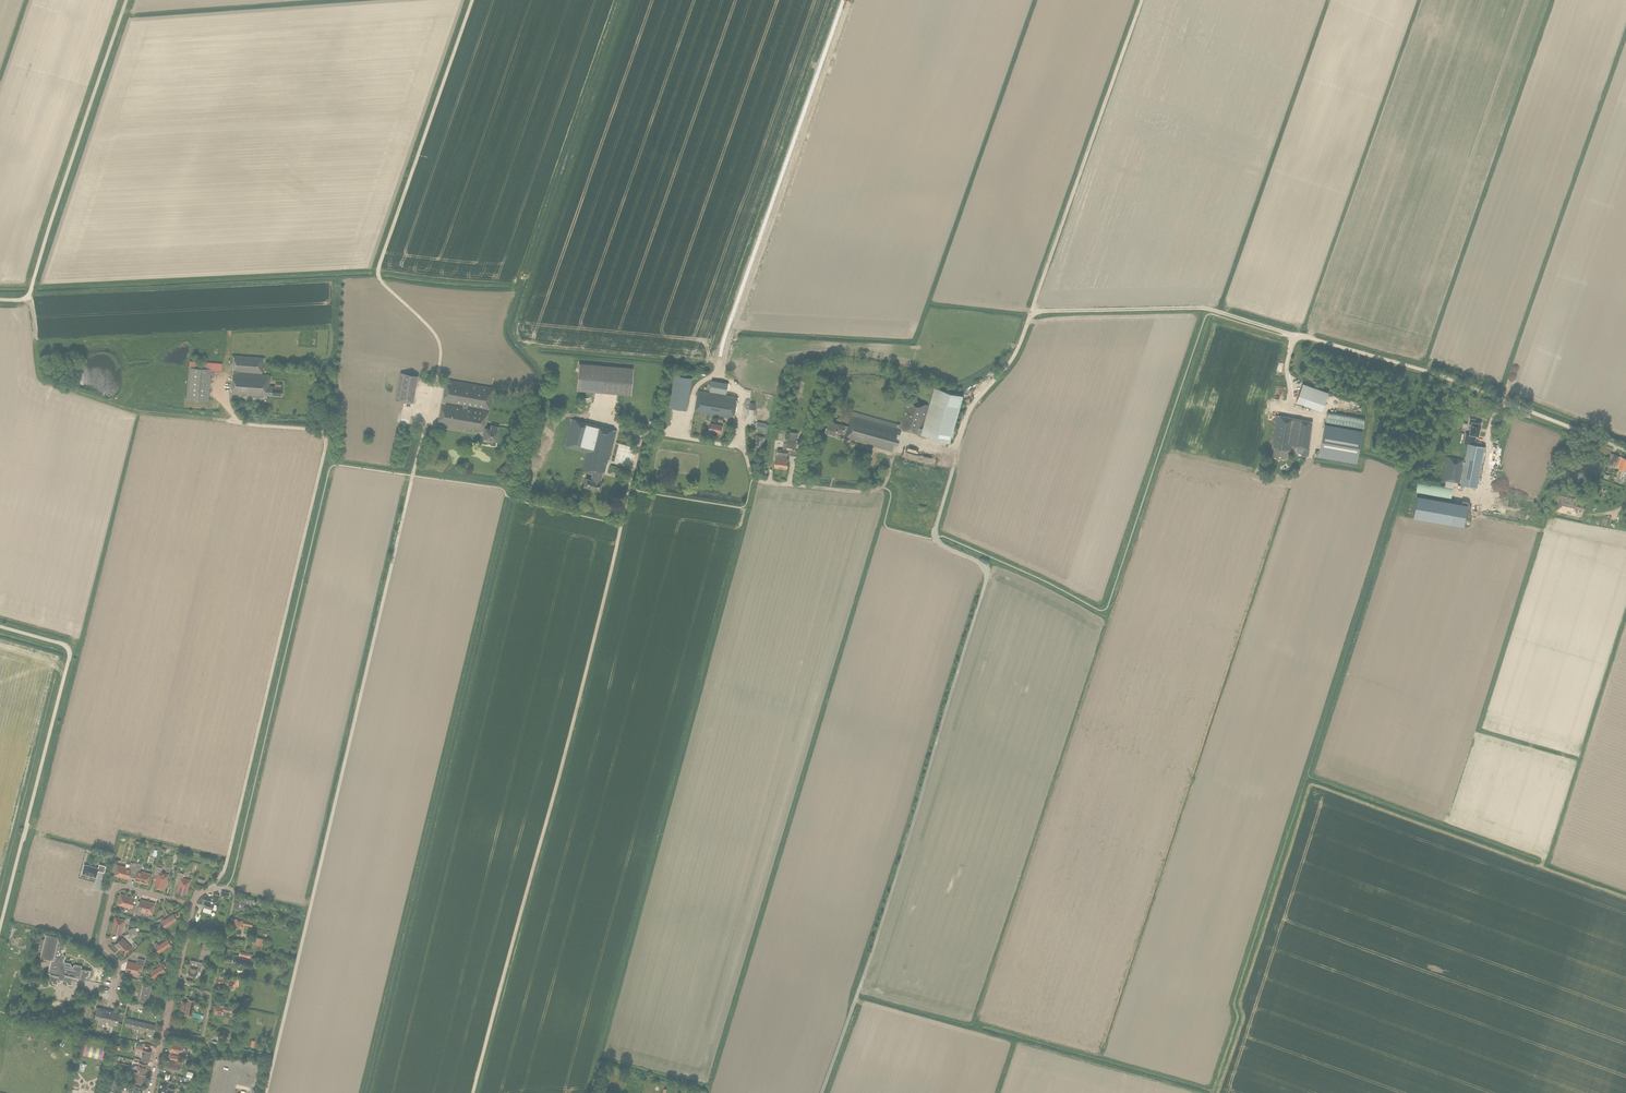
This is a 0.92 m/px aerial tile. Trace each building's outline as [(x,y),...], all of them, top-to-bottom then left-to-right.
[(234,355),(231,394),(263,396),(263,395),(281,396),(282,388),(274,387),(274,386),(269,386),(270,375),(262,374),(263,357),(234,355)] [(189,360),(186,399),(208,401),(211,369),(222,370),(222,362),(189,360)] [(579,363),(577,390),(630,395),(633,368),(579,363)] [(418,376),(400,372),(395,401),(405,403),(406,402),(413,403),(418,376)] [(669,408),(687,411),(692,378),(674,375),(669,408)] [(490,429),(488,429),(489,427),(486,427),(493,387),(446,379),(438,424),(479,432),(480,430),(485,431),(484,438),(487,439),(486,442),(492,443),(493,440),(496,440),(499,426),(491,424),(490,429)] [(728,383),(712,380),(710,391),(726,394),(728,383)] [(1328,393),(1302,384),(1296,402),(1322,411),(1328,393)] [(933,387),(928,405),(908,399),(900,429),(920,434),(950,442),(964,395),(933,387)] [(704,414),(717,417),(734,419),(737,397),(698,390),(694,412),(704,414)] [(1326,422),(1357,428),(1363,429),(1365,417),(1328,410),(1326,422)] [(847,429),(844,439),(892,452),(900,424),(852,412),(848,426),(845,426),(845,425),(828,421),(825,433),(836,436),(837,432),(843,434),(845,428),(847,429)] [(1308,449),(1312,421),(1307,420),(1307,419),(1306,419),(1306,420),(1276,415),(1270,443),(1273,444),(1272,447),(1274,448),(1273,450),(1274,450),(1273,456),(1286,459),(1287,450),(1289,450),(1290,446),(1298,447),(1308,449)] [(603,472),(606,473),(616,430),(572,419),(565,447),(586,452),(582,471),(592,473),(591,480),(586,478),(584,486),(600,490),(602,482),(600,482),(603,472)] [(1464,442),(1468,443),(1465,459),(1466,459),(1465,461),(1464,461),(1464,459),(1447,456),(1442,480),(1445,480),(1445,485),(1418,480),(1416,493),(1451,499),(1454,482),(1460,483),(1460,482),(1463,464),(1465,464),(1461,484),(1477,487),(1485,446),(1474,444),(1476,435),(1478,436),(1480,423),(1474,422),(1475,420),(1470,419),(1469,424),(1472,424),(1470,434),(1466,433),(1464,442)] [(756,429),(764,430),(764,433),(767,433),(769,424),(767,424),(767,423),(757,422),(756,429)] [(710,424),(709,431),(717,432),(717,433),(721,434),(722,425),(710,424)] [(1325,425),(1319,456),(1357,463),(1362,431),(1325,425)] [(789,431),(787,449),(795,451),(797,432),(789,431)] [(756,436),(756,439),(757,439),(757,445),(762,446),(762,442),(765,442),(765,437),(756,436)] [(1308,449),(1298,447),(1297,452),(1301,453),(1301,456),(1306,457),(1308,449)] [(776,459),(775,459),(775,467),(781,468),(783,449),(781,449),(778,448),(777,454),(777,457),(776,459)] [(796,457),(797,451),(795,451),(787,449),(783,449),(781,468),(787,469),(788,458),(787,458),(787,456),(796,457)] [(1609,458),(1612,459),(1617,461),(1619,456),(1611,453),(1609,458)] [(1615,466),(1617,461),(1612,459),(1609,467),(1614,469),(1615,466)] [(1625,469),(1625,464),(1619,462),(1617,467),(1625,470),(1625,469)] [(1586,510),(1587,505),(1579,503),(1580,500),(1560,495),(1557,511),(1577,515),(1578,509),(1586,510)] [(1464,526),(1467,505),(1455,502),(1417,496),(1413,517),(1451,524),(1464,526)] [(129,872),(133,873),(135,865),(134,865),(134,863),(130,862),(128,868),(117,865),(115,874),(128,878),(129,872)] [(85,864),(82,873),(96,877),(98,870),(101,871),(103,865),(99,864),(98,868),(85,864)] [(135,865),(133,873),(137,874),(135,880),(148,883),(151,874),(140,871),(141,867),(135,865)] [(155,885),(164,888),(168,874),(160,872),(162,868),(156,866),(154,874),(158,875),(155,885)] [(177,891),(185,893),(186,894),(190,880),(182,878),(184,874),(178,872),(176,879),(180,880),(177,891)] [(217,900),(219,895),(214,893),(212,898),(206,897),(205,899),(203,899),(203,901),(205,902),(203,907),(212,909),(214,902),(216,903),(217,900)] [(128,911),(134,913),(136,905),(132,904),(134,898),(121,895),(118,904),(130,907),(128,911)] [(238,896),(235,908),(243,909),(245,901),(253,902),(253,900),(245,898),(238,896)] [(140,906),(136,905),(134,913),(133,917),(135,917),(136,914),(135,914),(136,913),(140,914),(141,910),(152,913),(154,904),(141,900),(140,906)] [(167,918),(171,924),(177,920),(176,917),(178,916),(176,913),(174,914),(173,914),(167,918)] [(165,928),(171,924),(167,918),(164,920),(162,917),(160,918),(162,921),(161,921),(165,928)] [(121,933),(122,932),(124,920),(115,918),(112,931),(121,933)] [(252,926),(253,922),(243,919),(243,920),(234,918),(233,927),(242,928),(243,924),(252,926)] [(57,961),(58,962),(61,962),(62,957),(65,958),(65,956),(64,955),(63,954),(65,944),(64,943),(63,942),(63,941),(58,940),(59,936),(46,933),(44,939),(40,938),(37,949),(42,950),(40,956),(51,959),(54,959),(54,958),(56,959),(56,960),(57,961)] [(253,948),(262,949),(264,938),(255,936),(253,948)] [(122,938),(115,944),(125,955),(132,948),(122,938)] [(168,939),(161,943),(165,949),(171,945),(170,943),(172,942),(170,938),(168,940),(168,939)] [(159,953),(165,949),(161,943),(158,945),(156,942),(154,943),(156,946),(155,947),(159,953)] [(224,954),(223,960),(232,962),(232,961),(235,962),(235,964),(251,967),(254,960),(233,956),(233,955),(224,954)] [(58,962),(57,961),(56,960),(56,959),(54,958),(54,959),(51,959),(48,973),(50,973),(49,980),(52,981),(52,982),(53,983),(57,984),(58,982),(60,982),(61,980),(67,981),(67,982),(68,984),(72,985),(74,977),(85,980),(86,976),(87,977),(89,975),(90,970),(81,968),(82,966),(75,964),(73,965),(73,966),(71,966),(71,965),(70,963),(64,961),(65,958),(62,957),(61,962),(58,962)] [(128,962),(126,971),(140,974),(141,969),(142,965),(144,965),(145,960),(138,958),(137,963),(128,962)] [(162,965),(155,969),(159,975),(165,971),(164,968),(166,967),(164,964),(162,965)] [(200,971),(201,966),(199,965),(198,966),(190,964),(187,974),(196,976),(197,971),(200,971)] [(159,975),(155,969),(152,971),(150,968),(148,969),(150,972),(149,973),(153,979),(159,975)] [(224,984),(228,985),(228,986),(228,987),(233,988),(234,987),(234,986),(238,986),(239,982),(246,983),(246,980),(230,977),(230,978),(220,976),(218,985),(224,986),(224,984)] [(143,985),(142,992),(149,994),(151,987),(143,985)] [(148,1001),(149,994),(142,992),(140,1000),(148,1001)] [(184,1015),(185,1015),(191,1016),(194,1003),(196,1004),(201,1005),(201,1002),(194,1000),(188,999),(187,1002),(181,1001),(179,1010),(185,1011),(184,1015)] [(231,1012),(232,1007),(224,1005),(215,1004),(215,1006),(214,1006),(213,1012),(222,1014),(223,1011),(231,1012)] [(97,1022),(99,1023),(103,1008),(97,1007),(94,1017),(98,1018),(97,1022)] [(103,1008),(99,1023),(102,1024),(103,1019),(106,1020),(108,1010),(103,1008)] [(108,1025),(111,1026),(114,1011),(108,1010),(106,1020),(109,1021),(108,1025)] [(114,1011),(111,1026),(113,1026),(114,1022),(118,1023),(120,1012),(114,1011)] [(132,1028),(134,1020),(126,1018),(125,1026),(132,1028)] [(132,1028),(139,1029),(141,1022),(134,1020),(132,1028)] [(139,1029),(146,1031),(148,1023),(141,1022),(139,1029)] [(155,1025),(148,1023),(146,1031),(154,1033),(155,1025)] [(182,1052),(184,1044),(176,1042),(176,1043),(171,1042),(169,1051),(176,1052),(176,1051),(182,1052)] [(96,1052),(95,1052),(94,1058),(104,1059),(106,1049),(97,1048),(96,1052)] [(149,1062),(151,1051),(143,1049),(141,1060),(149,1062)] [(180,1071),(181,1062),(175,1061),(174,1062),(165,1060),(163,1068),(180,1071)] [(145,1074),(137,1072),(134,1071),(133,1074),(138,1075),(136,1082),(144,1084),(146,1074),(145,1074)] [(106,1089),(112,1091),(115,1080),(109,1078),(106,1089)] [(168,1085),(169,1083),(166,1082),(160,1081),(157,1092),(173,1092),(174,1090),(167,1089),(168,1085)]
